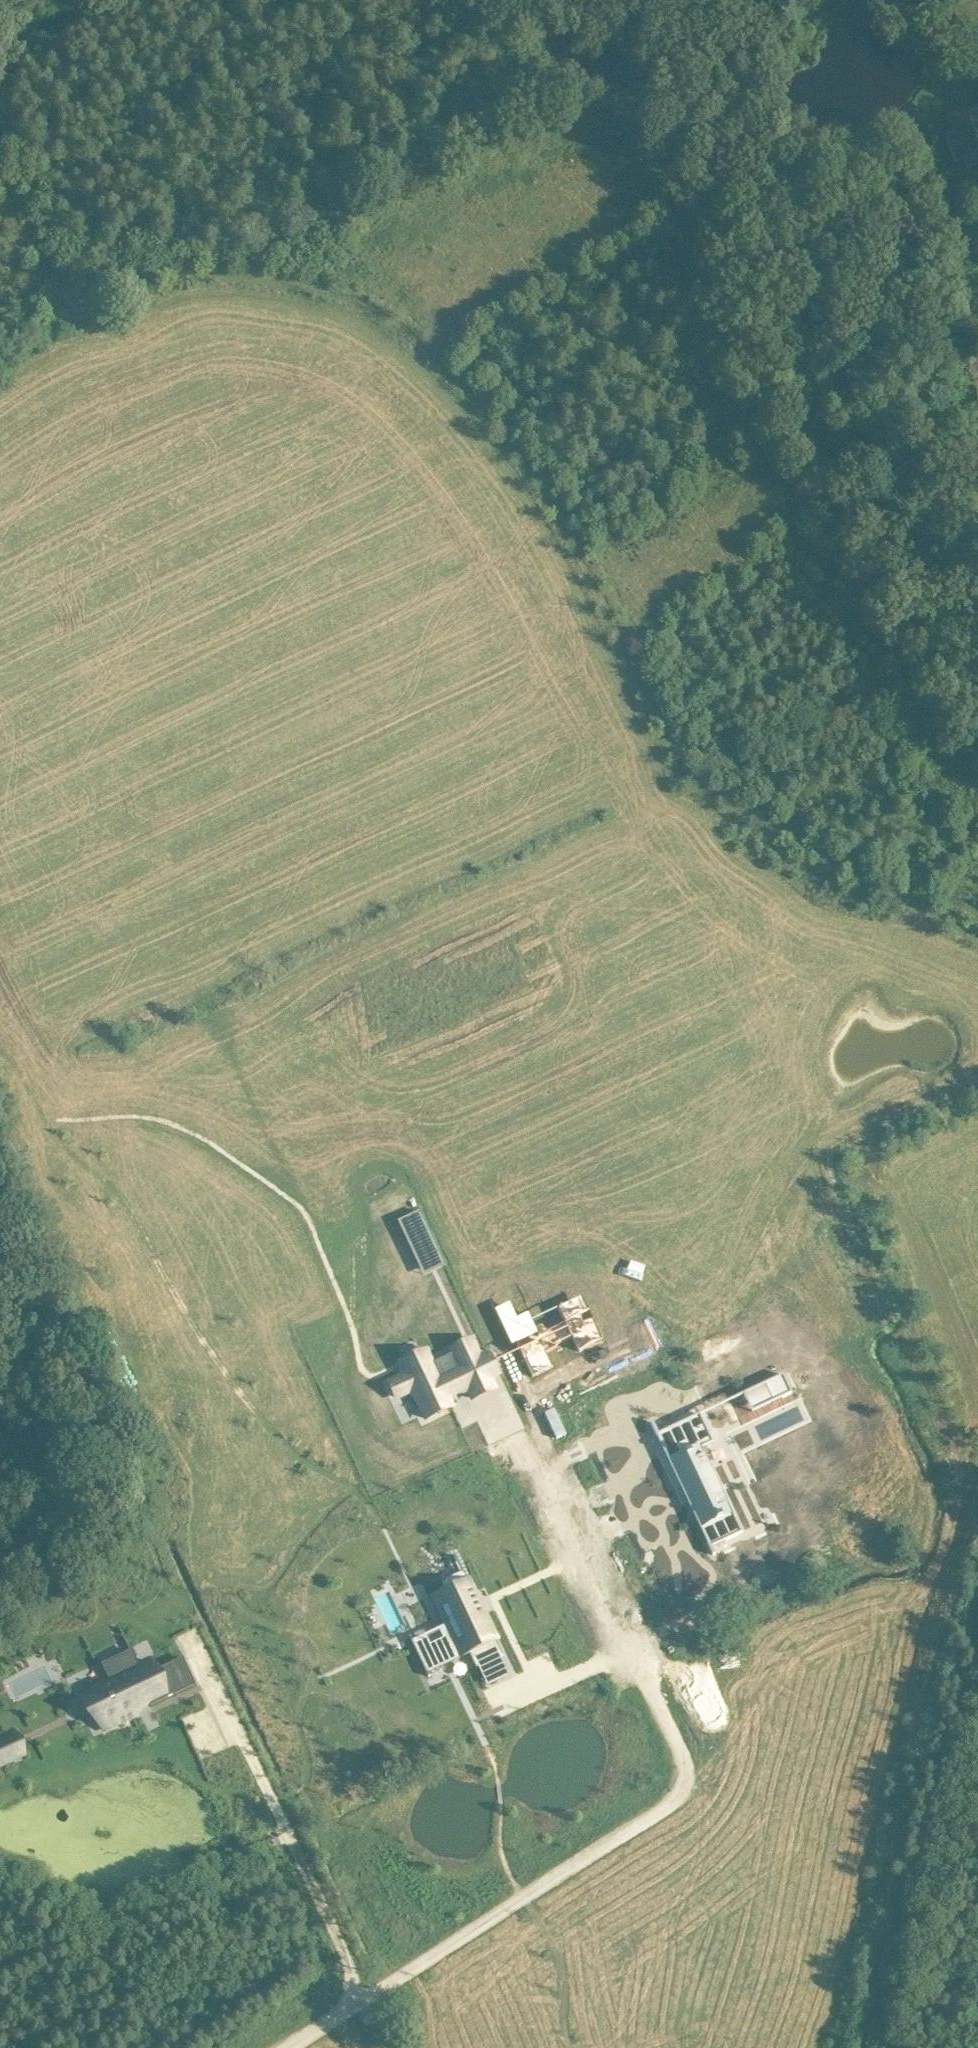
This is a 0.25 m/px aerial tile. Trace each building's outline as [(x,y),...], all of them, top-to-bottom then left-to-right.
[(965,159),(967,167),(977,163),(977,109),(975,110),(975,107),(948,116),(953,133),(945,136),(954,162),(965,159)] [(429,1232),(414,1239),(425,1261),(439,1254),(429,1232)] [(510,1302),(494,1310),(511,1346),(515,1344),(531,1379),(554,1368),(547,1353),(558,1348),(556,1345),(571,1339),(578,1353),(604,1341),(583,1295),(557,1308),(564,1323),(538,1334),(528,1312),(517,1318),(510,1302)] [(405,1375),(389,1382),(397,1398),(412,1390),(425,1419),(451,1406),(447,1397),(467,1388),(472,1399),(494,1388),(489,1377),(500,1372),(491,1354),(480,1359),(471,1341),(449,1351),(451,1355),(431,1364),(428,1357),(402,1370),(405,1375)] [(783,1375),(763,1384),(772,1403),(791,1394),(783,1375)] [(699,1415),(657,1434),(669,1460),(668,1461),(679,1484),(683,1482),(692,1500),(689,1501),(700,1525),(699,1526),(709,1548),(741,1533),(719,1487),(716,1488),(708,1471),(711,1469),(701,1449),(712,1443),(699,1415)] [(413,1638),(411,1639),(428,1677),(430,1676),(429,1673),(428,1670),(468,1651),(470,1654),(476,1668),(478,1667),(477,1666),(500,1655),(501,1656),(503,1655),(463,1571),(461,1572),(462,1574),(445,1582),(444,1580),(442,1581),(446,1590),(435,1595),(448,1623),(455,1638),(447,1642),(446,1640),(430,1647),(431,1649),(420,1654),(413,1639),(413,1638)] [(110,1680),(83,1693),(93,1714),(97,1712),(106,1730),(133,1717),(131,1714),(130,1711),(150,1702),(152,1705),(174,1694),(163,1671),(156,1675),(150,1662),(138,1667),(131,1651),(103,1664),(110,1680)]
